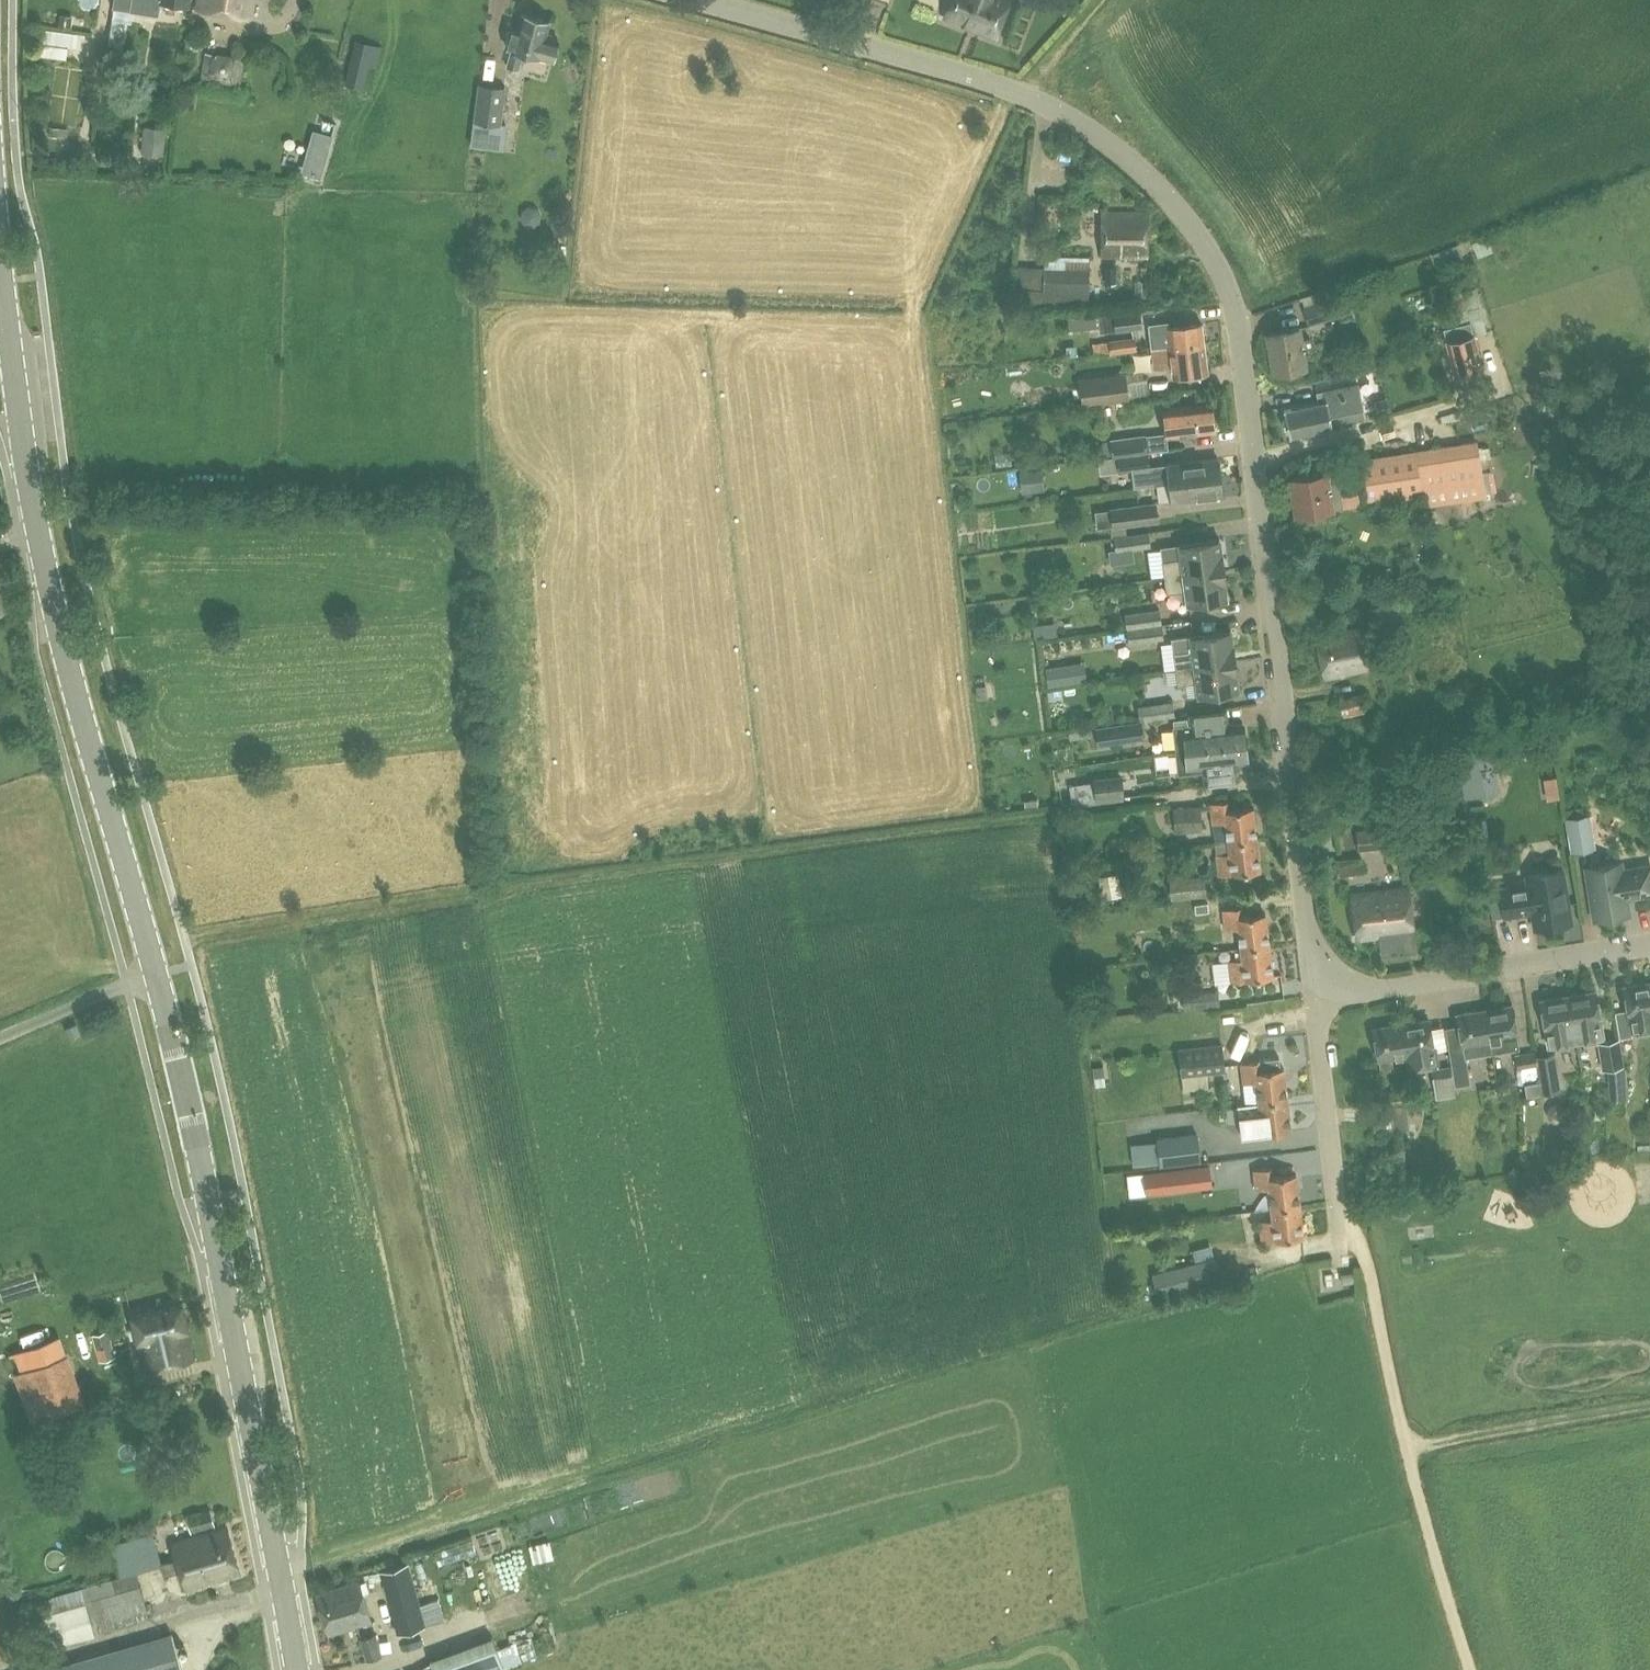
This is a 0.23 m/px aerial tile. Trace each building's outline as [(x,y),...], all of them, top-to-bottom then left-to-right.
[(130,10),(132,0),(113,0),(112,8),(130,11),(130,10)] [(131,10),(159,15),(161,2),(190,7),(191,0),(132,0),(130,10),(131,10)] [(198,8),(251,16),(253,0),(199,0),(198,8)] [(944,17),(995,36),(1008,0),(951,0),(944,17)] [(524,53),(553,61),(558,42),(546,39),(551,21),(522,13),(518,30),(513,29),(507,48),(511,49),(507,65),(519,68),(524,53)] [(60,14),(58,26),(70,28),(72,16),(60,14)] [(128,22),(112,20),(108,45),(124,47),(128,22)] [(50,59),(78,61),(80,32),(53,30),(50,59)] [(1062,57),(1076,47),(1067,35),(1053,44),(1062,57)] [(376,69),(381,46),(354,39),(350,63),(376,69)] [(245,61),(206,53),(200,82),(240,90),(245,61)] [(479,83),(474,122),(501,126),(506,88),(479,83)] [(501,126),(474,122),(471,145),(503,149),(506,126),(501,126)] [(142,153),(164,155),(167,128),(144,126),(142,153)] [(332,138),(317,134),(306,172),(321,176),(332,138)] [(522,211),(521,219),(526,226),(534,227),(541,221),(542,213),(537,207),(528,206),(522,211)] [(1148,213),(1102,211),(1100,257),(1147,259),(1148,213)] [(1492,250),(1487,235),(1471,241),(1476,255),(1492,250)] [(1442,268),(1463,260),(1457,243),(1435,251),(1442,268)] [(1042,291),(1042,303),(1087,306),(1088,294),(1089,269),(1044,267),(1042,291)] [(1116,267),(1105,267),(1105,283),(1116,283),(1116,267)] [(1042,303),(1042,291),(1042,289),(1021,288),(1020,302),(1042,303)] [(1448,295),(1457,325),(1470,322),(1473,334),(1474,334),(1487,331),(1474,288),(1448,295)] [(1303,306),(1309,325),(1351,311),(1345,292),(1303,306)] [(1139,310),(1113,312),(1115,330),(1141,328),(1139,310)] [(1068,328),(1095,325),(1094,312),(1067,315),(1068,328)] [(1115,330),(1113,312),(1097,314),(1098,317),(1099,332),(1115,330)] [(1470,322),(1457,325),(1444,328),(1447,341),(1446,341),(1454,375),(1482,368),(1474,334),(1473,334),(1470,322)] [(1171,352),(1203,348),(1200,325),(1168,328),(1169,332),(1155,334),(1155,343),(1150,344),(1151,354),(1171,352)] [(1267,332),(1273,373),(1306,368),(1304,356),(1312,355),(1310,338),(1302,339),(1300,327),(1267,332)] [(1108,341),(1110,353),(1135,351),(1134,338),(1108,341)] [(1110,353),(1108,341),(1092,343),(1093,354),(1110,353)] [(1205,372),(1203,348),(1171,352),(1151,354),(1153,369),(1173,367),(1174,375),(1205,372)] [(1365,353),(1352,356),(1355,370),(1368,368),(1365,353)] [(1007,362),(1008,375),(1026,373),(1025,360),(1007,362)] [(1082,405),(1129,399),(1125,373),(1080,378),(1082,405)] [(1289,436),(1332,427),(1331,422),(1365,415),(1358,383),(1322,390),(1325,401),(1283,410),(1289,436)] [(1383,399),(1374,400),(1376,414),(1386,412),(1383,399)] [(1209,401),(1161,407),(1164,432),(1165,436),(1166,436),(1213,430),(1209,401)] [(1145,434),(1109,439),(1111,457),(1116,456),(1147,453),(1147,451),(1145,434)] [(1476,442),(1417,450),(1422,494),(1424,505),(1483,498),(1476,442)] [(1422,494),(1417,450),(1360,459),(1364,490),(1366,503),(1366,505),(1374,503),(1389,500),(1422,494)] [(1147,453),(1116,456),(1118,472),(1131,470),(1149,468),(1149,467),(1147,453)] [(1169,482),(1219,476),(1216,458),(1167,464),(1149,467),(1149,468),(1131,470),(1134,487),(1151,485),(1169,482)] [(1020,472),(1021,493),(1042,492),(1040,471),(1020,472)] [(1332,508),(1342,506),(1337,471),(1328,473),(1290,479),(1296,514),(1332,508)] [(1221,494),(1219,476),(1169,482),(1172,501),(1221,494)] [(1112,528),(1125,526),(1157,522),(1155,502),(1110,508),(1112,528)] [(1112,536),(1126,534),(1125,526),(1112,528),(1109,528),(1110,537),(1112,536)] [(1147,532),(1126,534),(1112,536),(1114,550),(1149,545),(1147,532)] [(1162,576),(1222,568),(1220,557),(1218,538),(1177,543),(1160,545),(1162,560),(1160,560),(1162,576)] [(1226,599),(1222,568),(1162,576),(1164,592),(1183,590),(1184,604),(1226,599)] [(9,610),(0,581),(0,612),(9,610)] [(1395,601),(1368,606),(1375,637),(1402,631),(1395,601)] [(1122,613),(1124,627),(1159,623),(1157,609),(1122,613)] [(1159,623),(1124,627),(1126,642),(1161,637),(1159,623)] [(1046,637),(1044,624),(1033,625),(1035,638),(1046,637)] [(1359,628),(1318,637),(1326,677),(1368,669),(1359,628)] [(1170,637),(1174,667),(1232,660),(1229,629),(1170,637)] [(1236,690),(1232,660),(1173,667),(1175,684),(1193,681),(1195,695),(1236,690)] [(1084,663),(1045,669),(1048,687),(1087,682),(1084,663)] [(1339,699),(1342,717),(1365,712),(1362,696),(1339,699)] [(1172,714),(1170,701),(1135,705),(1137,719),(1172,714)] [(1114,725),(1112,712),(1098,714),(1100,727),(1114,725)] [(1139,722),(1097,728),(1099,746),(1142,740),(1139,722)] [(1172,726),(1175,750),(1196,748),(1244,742),(1242,723),(1205,728),(1204,722),(1172,726)] [(1196,748),(1175,750),(1177,772),(1206,769),(1205,766),(1246,761),(1244,742),(1196,748)] [(1463,770),(1478,767),(1477,758),(1473,742),(1464,744),(1452,747),(1458,771),(1463,770)] [(1065,781),(1080,780),(1078,763),(1063,765),(1065,781)] [(1484,794),(1478,767),(1463,770),(1469,797),(1484,794)] [(1096,797),(1125,794),(1123,775),(1094,778),(1096,797)] [(1556,806),(1568,807),(1569,785),(1557,784),(1556,806)] [(1228,842),(1256,838),(1252,806),(1230,809),(1229,801),(1210,803),(1213,829),(1226,827),(1228,842)] [(1200,805),(1172,807),(1174,831),(1202,829),(1200,805)] [(1566,810),(1567,817),(1564,818),(1570,853),(1596,849),(1590,814),(1584,815),(1582,807),(1566,810)] [(1356,829),(1357,848),(1396,846),(1394,826),(1356,829)] [(1260,870),(1256,838),(1228,842),(1229,852),(1216,854),(1218,875),(1260,870)] [(1622,869),(1621,862),(1586,868),(1594,919),(1629,913),(1627,895),(1635,894),(1636,896),(1649,894),(1649,865),(1622,869)] [(1563,869),(1526,875),(1527,884),(1499,889),(1504,916),(1524,912),(1523,910),(1532,909),(1535,928),(1571,922),(1563,869)] [(1169,879),(1171,899),(1207,895),(1204,876),(1169,879)] [(1357,939),(1380,936),(1382,956),(1416,951),(1408,887),(1351,894),(1357,939)] [(1208,911),(1207,902),(1194,904),(1195,912),(1208,911)] [(1238,928),(1240,948),(1268,944),(1265,913),(1242,916),(1241,907),(1223,909),(1225,929),(1238,928)] [(1491,924),(1488,909),(1476,911),(1478,926),(1491,924)] [(1268,944),(1240,948),(1242,958),(1229,960),(1231,981),(1272,976),(1268,944)] [(1623,986),(1627,1009),(1615,1011),(1619,1037),(1633,1035),(1632,1030),(1649,1028),(1649,981),(1623,986)] [(1183,1009),(1219,1005),(1218,990),(1181,994),(1183,1009)] [(1568,995),(1574,1034),(1575,1040),(1603,1035),(1601,1021),(1597,991),(1568,995)] [(1568,995),(1542,999),(1546,1029),(1548,1044),(1575,1040),(1574,1034),(1568,995)] [(1513,1004),(1485,1009),(1492,1053),(1520,1048),(1518,1035),(1513,1004)] [(1451,1066),(1454,1085),(1469,1082),(1465,1057),(1492,1053),(1485,1009),(1457,1014),(1459,1024),(1463,1045),(1464,1050),(1449,1052),(1451,1066)] [(1429,1019),(1401,1023),(1406,1054),(1408,1068),(1439,1063),(1437,1049),(1433,1050),(1429,1019)] [(70,1038),(81,1034),(76,1023),(66,1028),(70,1038)] [(1406,1054),(1401,1023),(1374,1028),(1379,1059),(1379,1058),(1381,1069),(1394,1067),(1392,1057),(1406,1054)] [(1618,1039),(1598,1042),(1603,1068),(1623,1065),(1618,1039)] [(1181,1076),(1224,1072),(1221,1044),(1178,1048),(1181,1076)] [(1516,1068),(1537,1065),(1536,1056),(1535,1051),(1514,1054),(1516,1068)] [(1539,1079),(1541,1093),(1561,1090),(1555,1053),(1536,1056),(1537,1065),(1539,1079)] [(1256,1081),(1259,1102),(1286,1099),(1283,1067),(1280,1067),(1279,1056),(1259,1058),(1259,1061),(1241,1063),(1243,1083),(1256,1081)] [(1519,1083),(1524,1082),(1539,1079),(1537,1065),(1516,1068),(1519,1083)] [(1104,1084),(1101,1066),(1093,1067),(1095,1085),(1104,1084)] [(1451,1066),(1431,1069),(1436,1097),(1456,1093),(1454,1085),(1451,1066)] [(1625,1098),(1623,1069),(1609,1070),(1610,1099),(1625,1098)] [(1539,1079),(1524,1082),(1526,1096),(1541,1093),(1539,1079)] [(1250,1135),(1290,1131),(1286,1099),(1259,1102),(1238,1104),(1241,1136),(1250,1135)] [(1403,1102),(1393,1104),(1395,1131),(1405,1130),(1403,1102)] [(1565,1110),(1564,1108),(1563,1106),(1561,1105),(1559,1104),(1557,1104),(1555,1104),(1553,1104),(1552,1105),(1551,1106),(1549,1107),(1548,1109),(1547,1111),(1547,1113),(1547,1115),(1548,1117),(1549,1119),(1551,1120),(1552,1121),(1553,1122),(1555,1122),(1557,1122),(1559,1122),(1561,1121),(1563,1120),(1564,1118),(1565,1117),(1566,1115),(1566,1113),(1566,1111),(1565,1110)] [(1200,1160),(1196,1133),(1157,1138),(1160,1165),(1200,1160)] [(1143,1172),(1146,1195),(1212,1188),(1209,1165),(1143,1172)] [(1273,1208),(1299,1204),(1295,1173),(1272,1175),(1271,1167),(1254,1169),(1256,1189),(1269,1187),(1271,1208),(1273,1208)] [(1303,1236),(1299,1204),(1273,1208),(1271,1208),(1272,1218),(1259,1220),(1261,1241),(1303,1236)] [(1205,1259),(1195,1262),(1151,1272),(1157,1297),(1210,1282),(1205,1259)] [(6,1291),(45,1285),(43,1271),(4,1276),(6,1291)] [(18,1304),(52,1294),(49,1283),(15,1293),(18,1304)] [(182,1303),(131,1315),(137,1341),(139,1341),(146,1370),(191,1359),(184,1330),(188,1329),(182,1303)] [(92,1335),(97,1353),(99,1361),(115,1357),(108,1330),(92,1335)] [(24,1371),(14,1375),(32,1422),(86,1402),(67,1354),(59,1333),(15,1349),(24,1371)] [(186,1516),(192,1536),(217,1529),(210,1508),(186,1516)] [(161,1564),(160,1564),(163,1577),(181,1572),(186,1588),(240,1572),(226,1526),(217,1529),(192,1536),(172,1543),(177,1557),(161,1562),(161,1564)] [(109,1546),(118,1577),(134,1572),(160,1564),(161,1564),(161,1562),(153,1533),(109,1546)] [(490,1590),(509,1585),(501,1557),(483,1561),(490,1590)] [(421,1603),(409,1563),(379,1572),(397,1635),(441,1622),(435,1599),(421,1603)] [(34,1586),(49,1637),(123,1616),(108,1566),(34,1586)] [(358,1581),(317,1593),(329,1634),(370,1621),(361,1592),(358,1581)] [(44,1669),(182,1669),(171,1633),(44,1669)] [(383,1655),(376,1634),(360,1639),(366,1660),(383,1655)] [(434,1669),(505,1669),(492,1635),(430,1658),(431,1662),(434,1669)] [(431,1662),(418,1666),(419,1669),(434,1669),(431,1662)]
